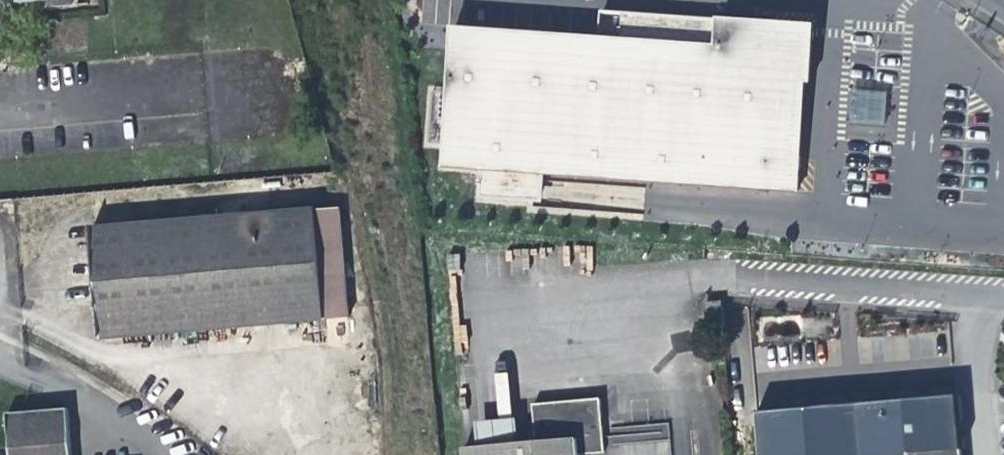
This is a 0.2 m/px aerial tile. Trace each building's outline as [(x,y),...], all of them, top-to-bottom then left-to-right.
[(801,194),(808,86),(814,86),(817,47),(818,29),(763,25),(604,14),(602,43),(458,33),(449,170),(488,172),(486,201),(536,204),(538,176),(801,194)] [(857,93),(855,125),(888,127),(890,95),(857,93)] [(600,205),(643,209),(644,187),(543,179),(542,199),(600,205)] [(341,213),(318,215),(327,319),(350,318),(341,213)] [(102,336),(327,319),(318,215),(92,232),(102,336)] [(959,399),(948,400),(887,406),(759,418),(762,454),(964,454),(959,399)] [(580,450),(607,448),(603,402),(536,408),(540,445),(467,451),(467,454),(581,454),(580,450)] [(13,454),(73,454),(69,409),(10,415),(13,454)]
